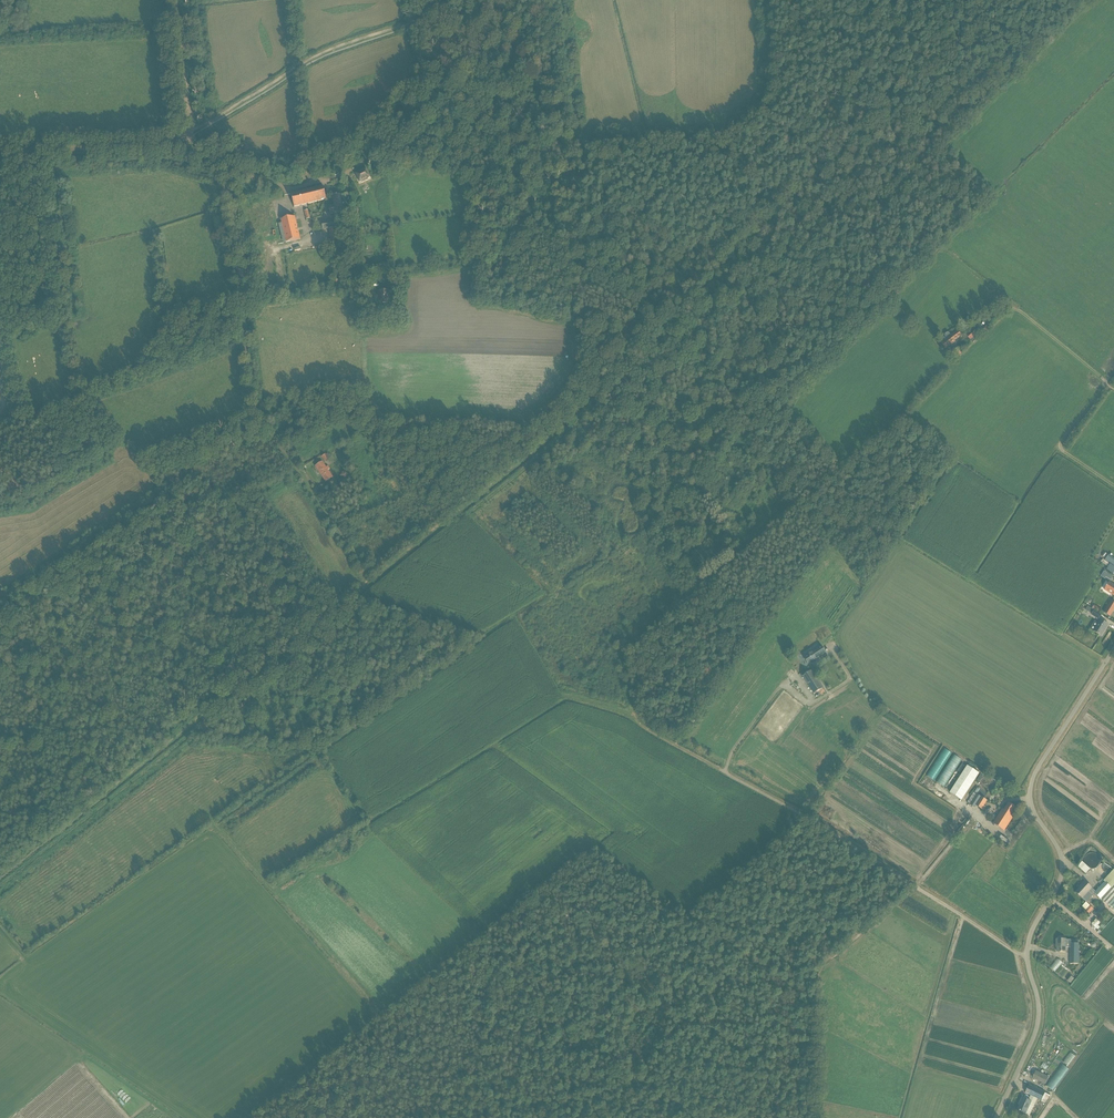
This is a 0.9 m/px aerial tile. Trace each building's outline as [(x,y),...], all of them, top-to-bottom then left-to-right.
[(356,175),(358,180),(359,182),(363,180),(363,181),(368,180),(367,178),(370,177),(368,173),(366,168),(357,172),(357,173),(356,174),(356,175)] [(351,187),(356,196),(360,195),(357,188),(355,184),(351,187)] [(323,186),(291,194),(294,207),(326,199),(323,186)] [(330,214),(335,213),(342,212),(341,200),(340,194),(332,195),(334,206),(329,206),(330,214)] [(310,219),(310,218),(316,217),(315,213),(309,215),(308,210),(304,211),(306,220),(310,219)] [(298,230),(297,228),(295,217),(295,216),(280,220),(281,223),(278,224),(283,243),(286,242),(286,243),(301,239),(300,239),(298,230)] [(385,302),(387,301),(390,293),(390,289),(387,289),(381,289),(377,291),(378,293),(380,299),(383,302),(385,302)] [(967,336),(971,340),(981,332),(977,327),(967,336)] [(945,334),(945,336),(947,339),(942,344),(946,349),(962,336),(958,331),(951,336),(949,333),(947,333),(945,334)] [(956,347),(947,354),(949,357),(959,350),(956,347)] [(326,482),(330,479),(332,477),(327,470),(330,469),(328,466),(326,468),(322,462),(320,463),(315,466),(326,482)] [(1109,585),(1104,593),(1113,599),(1113,588),(1109,585)] [(1088,606),(1085,610),(1092,614),(1091,615),(1099,619),(1102,615),(1100,614),(1094,610),(1092,609),(1088,606)] [(1094,606),(1092,609),(1094,610),(1100,614),(1102,611),(1094,606)] [(1100,620),(1093,631),(1101,636),(1108,625),(1100,620)] [(803,658),(807,664),(819,656),(819,657),(820,656),(825,653),(821,646),(803,658)] [(823,688),(811,670),(802,676),(813,694),(823,688)] [(1091,739),(1089,741),(1093,744),(1091,745),(1108,758),(1110,755),(1091,739)] [(949,749),(930,776),(938,781),(956,754),(949,749)] [(962,764),(965,760),(961,757),(958,755),(949,766),(948,769),(943,776),(940,782),(946,786),(947,787),(953,780),(954,776),(958,771),(959,768),(962,765),(962,764)] [(950,793),(962,800),(979,773),(967,766),(950,793)] [(967,802),(970,804),(976,808),(977,806),(984,811),(986,807),(984,806),(987,801),(979,796),(974,792),(967,802)] [(993,823),(1000,828),(1004,831),(1013,817),(1012,816),(1016,808),(1009,803),(1004,811),(1002,810),(993,823)] [(1016,835),(1011,841),(1016,845),(1020,839),(1016,835)] [(1085,870),(1091,875),(1096,870),(1090,865),(1085,870)] [(1076,892),(1086,902),(1094,893),(1105,903),(1113,911),(1113,872),(1096,892),(1084,881),(1080,886),(1081,886),(1076,892)] [(1093,909),(1089,905),(1082,914),(1086,917),(1093,909)] [(1099,928),(1105,924),(1101,919),(1095,924),(1099,928)] [(1066,940),(1066,939),(1056,939),(1056,944),(1057,944),(1057,952),(1066,952),(1066,947),(1070,947),(1070,964),(1078,964),(1079,944),(1071,943),(1071,940),(1066,940)] [(1054,968),(1060,973),(1067,963),(1061,958),(1054,968)] [(1074,1052),(1066,1062),(1072,1067),(1080,1057),(1074,1052)] [(1033,1078),(1045,1084),(1049,1077),(1036,1071),(1033,1078)] [(1045,1093),(1034,1087),(1029,1085),(1026,1093),(1031,1096),(1042,1101),(1045,1093)] [(1031,1102),(1027,1100),(1022,1098),(1020,1102),(1021,1103),(1017,1110),(1022,1112),(1026,1114),(1031,1102)]
